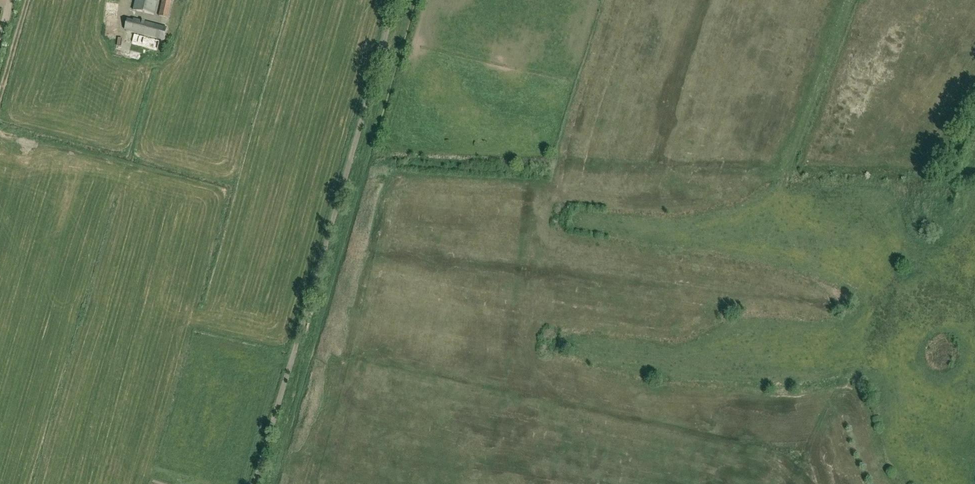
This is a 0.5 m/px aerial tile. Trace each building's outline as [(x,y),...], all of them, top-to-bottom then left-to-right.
[(157,0),(136,0),(134,10),(154,15),(157,0)] [(159,16),(168,18),(172,0),(163,0),(159,16)] [(125,30),(164,40),(167,28),(134,19),(133,21),(127,20),(125,30)]
